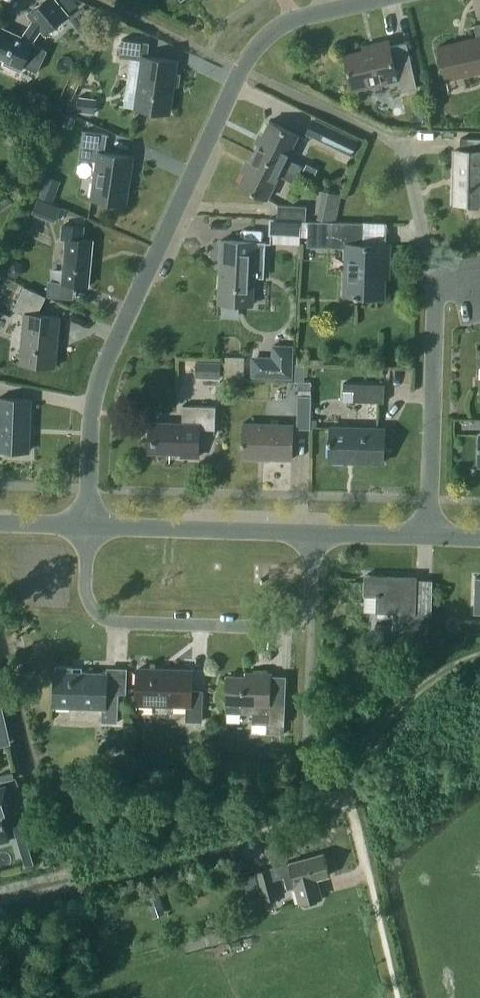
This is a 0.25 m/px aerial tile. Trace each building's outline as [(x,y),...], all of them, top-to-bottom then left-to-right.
[(39,4),(28,13),(33,20),(22,36),(0,26),(0,57),(5,59),(4,63),(20,70),(22,65),(37,71),(47,49),(32,42),(33,41),(32,41),(41,28),(43,31),(67,12),(57,0),(44,0),(39,4)] [(84,6),(71,15),(78,25),(91,15),(84,6)] [(471,25),(472,26),(474,25),(477,36),(438,45),(446,79),(479,71),(479,23),(471,25)] [(142,59),(136,107),(169,112),(176,60),(148,56),(150,42),(122,38),(119,56),(142,59)] [(396,79),(399,90),(417,85),(407,41),(390,45),(389,40),(373,43),(374,48),(346,55),(346,53),(345,53),(353,89),(396,79)] [(88,112),(90,98),(78,97),(76,111),(88,112)] [(358,140),(336,129),(312,117),(305,132),(350,155),(352,151),(358,140)] [(269,120),(254,152),(298,173),(302,165),(287,158),(298,134),(269,120)] [(91,198),(126,203),(133,156),(106,152),(109,133),(83,129),(79,158),(97,160),(91,198)] [(460,138),(460,149),(454,149),(453,202),(467,202),(469,207),(478,207),(479,204),(479,138),(460,138)] [(298,173),(254,152),(239,184),(268,198),(279,175),(294,182),(298,173)] [(312,180),(317,168),(307,163),(301,174),(312,180)] [(53,184),(43,183),(42,195),(52,196),(53,184)] [(320,201),(340,204),(341,194),(322,190),(320,201)] [(4,192),(0,195),(0,210),(11,201),(4,192)] [(56,219),(61,207),(38,197),(33,209),(56,219)] [(278,204),(277,218),(301,219),(306,219),(306,205),(278,204)] [(301,219),(277,218),(270,217),(269,233),(300,234),(301,219)] [(307,246),(332,246),(346,247),(345,294),(384,295),(385,266),(389,266),(390,244),(363,243),(364,222),(333,221),(308,220),(307,246)] [(66,238),(62,280),(62,282),(88,284),(92,240),(82,239),(83,226),(63,224),(62,237),(66,238)] [(215,302),(253,304),(255,276),(264,277),(265,241),(218,239),(215,302)] [(23,271),(21,263),(14,260),(7,266),(9,274),(17,277),(23,271)] [(13,309),(25,314),(21,362),(56,366),(61,316),(40,314),(40,308),(46,296),(24,286),(13,309)] [(292,377),(292,344),(280,344),(280,377),(292,377)] [(204,377),(220,377),(221,361),(204,360),(204,377)] [(311,382),(299,381),(299,393),(311,394),(311,382)] [(343,382),(343,389),(353,389),(353,400),(384,401),(384,383),(343,382)] [(297,428),(310,428),(311,395),(298,395),(297,428)] [(28,451),(30,398),(0,397),(0,450),(28,451)] [(181,455),(198,456),(199,428),(215,428),(215,406),(183,405),(182,423),(149,422),(149,451),(181,452),(181,455)] [(242,457),(292,459),(293,423),(243,421),(242,457)] [(384,427),(331,426),(330,460),(383,461),(384,427)] [(415,615),(416,576),(365,575),(365,595),(376,595),(376,610),(394,611),(393,640),(427,641),(428,615),(415,615)] [(72,671),(73,666),(55,665),(54,705),(102,707),(102,721),(118,721),(119,693),(106,693),(107,672),(72,671)] [(186,720),(202,720),(203,690),(191,689),(192,670),(137,668),(136,702),(186,704),(186,720)] [(254,676),(227,675),(226,712),(252,712),(252,723),(285,724),(285,701),(269,701),(270,672),(254,672),(254,676)] [(10,741),(0,699),(0,743),(10,741)] [(182,764),(197,765),(199,751),(184,750),(182,764)] [(2,774),(3,781),(14,778),(12,771),(2,774)] [(9,840),(4,823),(5,823),(2,812),(13,809),(6,785),(0,786),(0,843),(9,840)] [(16,823),(28,861),(45,856),(34,818),(16,823)] [(290,861),(255,871),(255,872),(259,889),(263,900),(279,896),(274,878),(284,875),(287,889),(296,886),(301,902),(303,901),(306,904),(317,901),(319,897),(321,896),(316,878),(329,874),(324,852),(290,861)] [(148,901),(160,898),(158,889),(146,893),(148,901)] [(79,956),(89,953),(86,945),(77,948),(79,956)]
